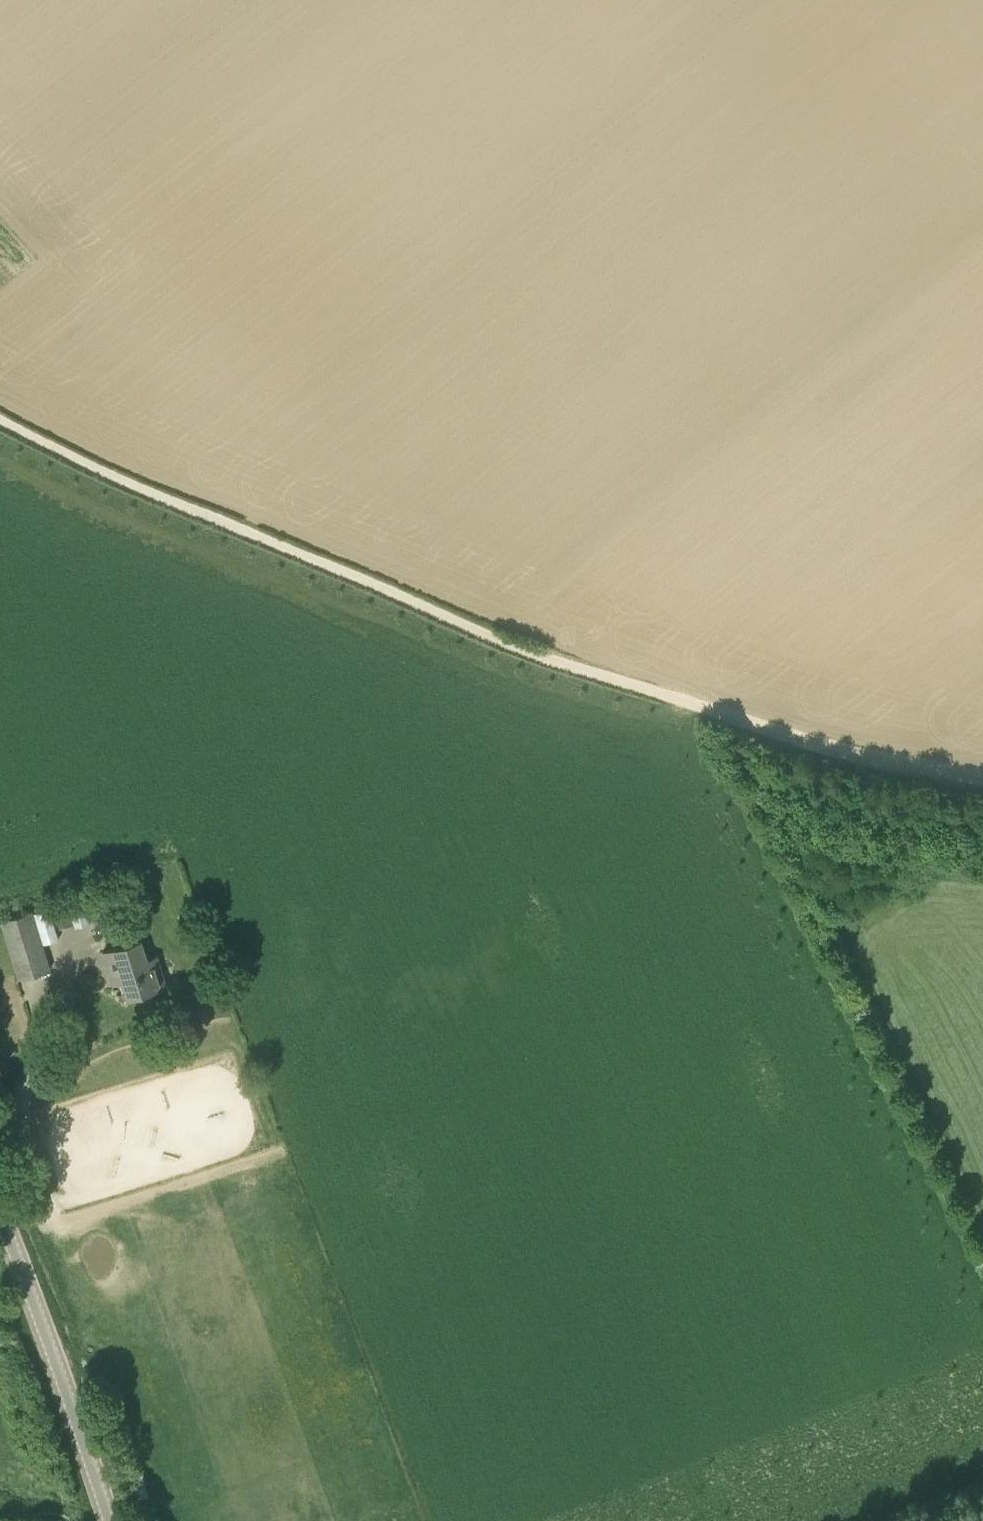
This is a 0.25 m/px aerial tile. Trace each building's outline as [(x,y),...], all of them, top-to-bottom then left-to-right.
[(68,906),(54,911),(60,928),(74,924),(68,906)] [(31,911),(1,921),(19,979),(50,969),(31,911)] [(141,939),(103,951),(111,978),(120,975),(128,999),(166,986),(156,956),(147,959),(141,939)]
